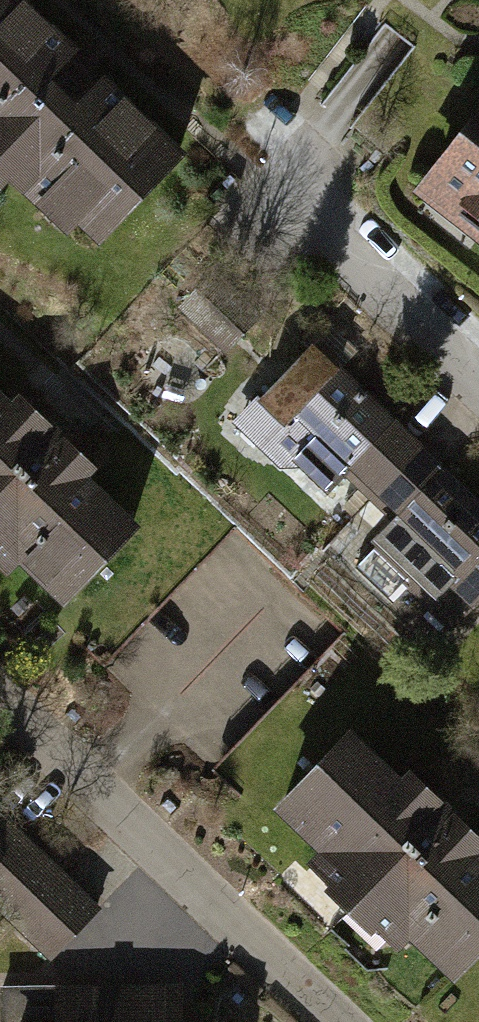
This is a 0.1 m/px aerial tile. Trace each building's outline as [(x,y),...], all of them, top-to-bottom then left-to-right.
[(67,237),(157,144),(6,0),(0,0),(0,173),(67,237)] [(406,202),(478,257),(478,107),(406,202)] [(182,301),(229,341),(250,317),(204,277),(182,301)] [(362,483),(380,500),(428,450),(319,348),(265,406),(310,448),(291,467),(337,509),(362,483)] [(0,400),(0,546),(57,598),(130,518),(0,400)] [(428,450),(380,500),(398,518),(371,546),(376,551),(360,568),(396,602),(410,588),(455,632),(478,607),(478,499),(428,450)] [(342,732),(269,812),(451,976),(478,944),(478,855),(342,732)] [(0,815),(0,911),(42,953),(90,906),(0,815)] [(115,987),(53,986),(53,1021),(115,1021),(115,987)] [(172,987),(115,987),(115,1021),(172,1021),(172,987)]
